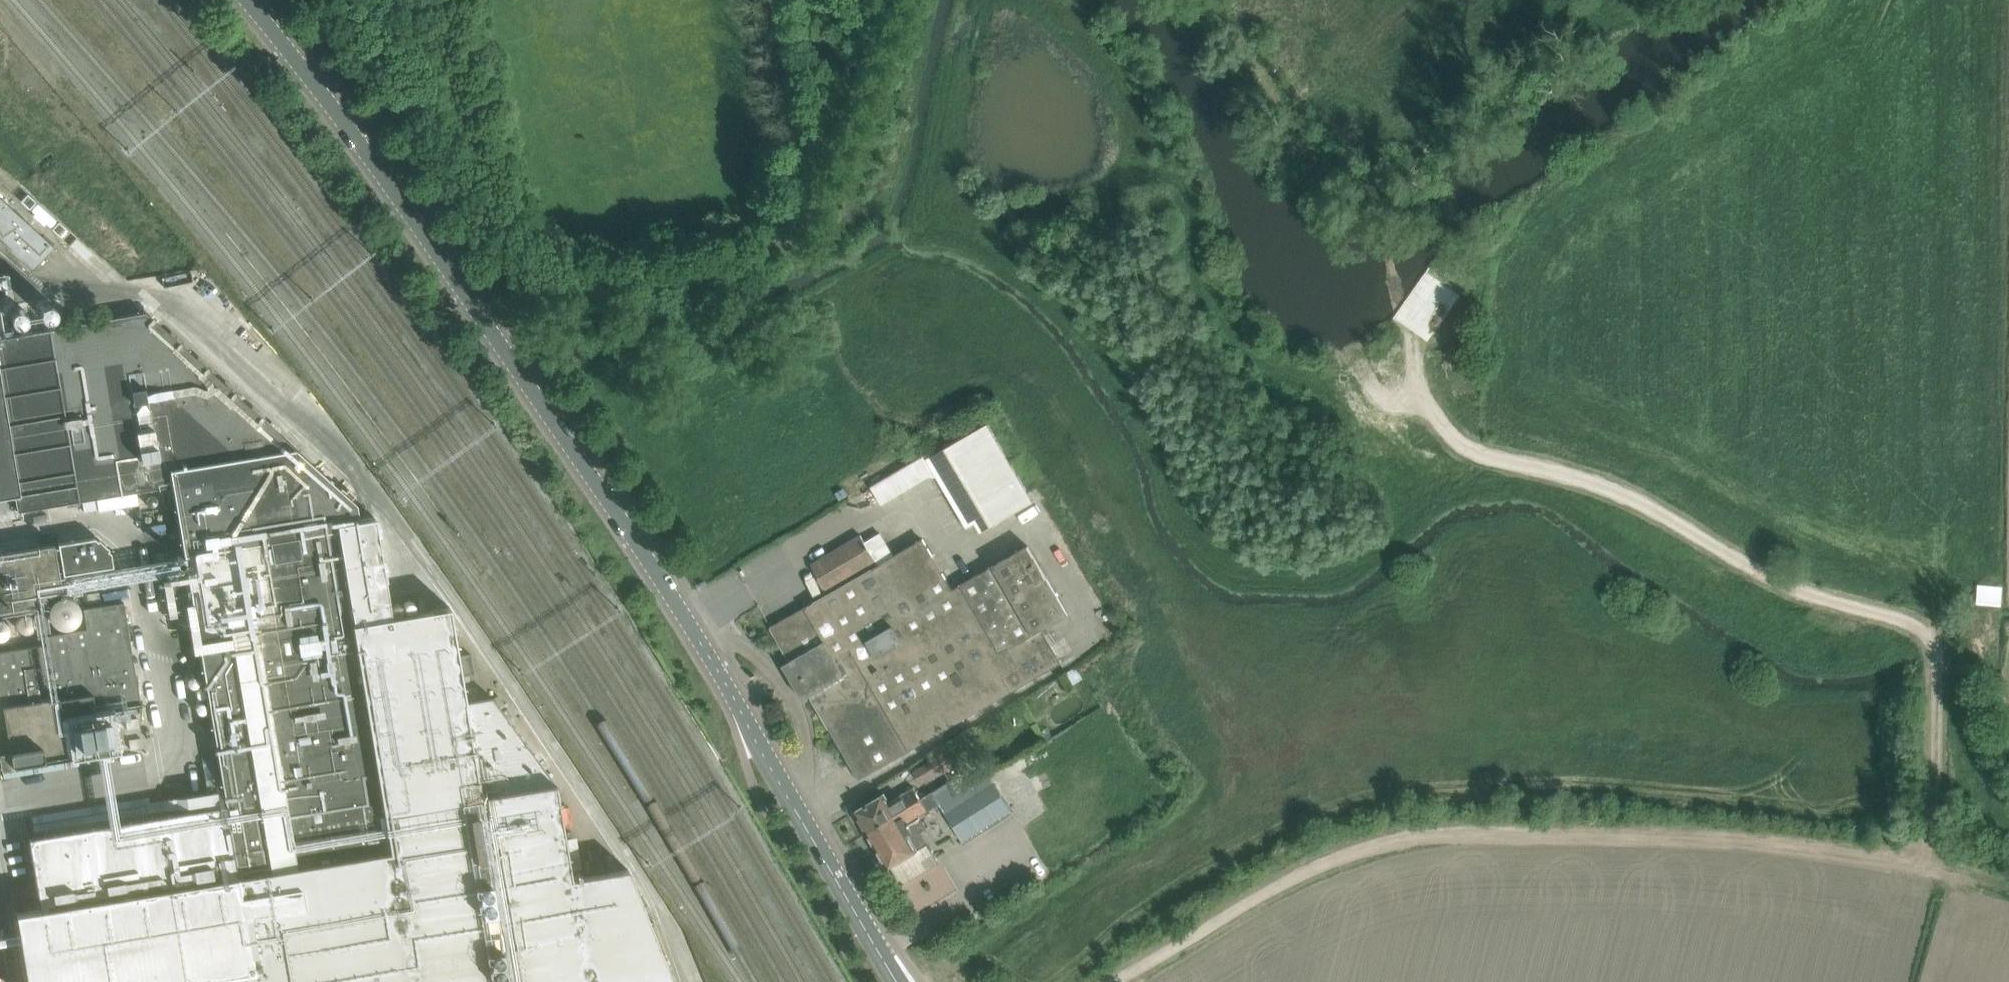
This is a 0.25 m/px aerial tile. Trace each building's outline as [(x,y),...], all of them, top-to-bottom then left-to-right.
[(32,266),(53,242),(0,194),(0,237),(32,266)] [(18,512),(19,513),(174,487),(179,519),(184,549),(225,805),(28,838),(40,910),(16,914),(27,981),(668,981),(674,981),(631,874),(629,869),(628,869),(572,878),(556,785),(493,697),(466,703),(450,607),(391,616),(375,517),(359,519),(356,504),(347,496),(349,476),(220,359),(210,370),(146,312),(145,312),(40,330),(5,335),(4,329),(0,305),(0,403),(18,512)] [(535,330),(543,341),(548,337),(541,326),(535,330)] [(1033,502),(988,424),(935,454),(945,471),(937,476),(967,528),(975,523),(980,532),(1033,502)] [(881,504),(928,476),(918,460),(871,488),(881,504)] [(923,539),(877,565),(860,535),(828,554),(811,564),(829,593),(770,627),(858,779),(1062,662),(1042,628),(1067,614),(1028,545),(952,589),(923,539)] [(0,552),(0,613),(36,608),(39,629),(52,627),(48,603),(44,604),(42,594),(62,591),(55,543),(0,552)] [(0,651),(0,754),(1,754),(3,765),(0,765),(0,769),(1,773),(72,761),(72,759),(121,751),(114,711),(142,707),(124,600),(84,606),(87,627),(47,633),(49,643),(0,651)] [(940,774),(957,764),(950,751),(941,757),(914,773),(921,784),(940,774)] [(919,815),(940,803),(941,805),(961,793),(952,780),(933,792),(921,799),(867,834),(887,867),(917,850),(917,849),(928,843),(921,831),(927,828),(919,815)] [(947,815),(944,816),(961,843),(1010,812),(993,785),(984,791),(947,815)] [(921,799),(914,787),(889,802),(885,794),(854,811),(867,834),(921,799)]
